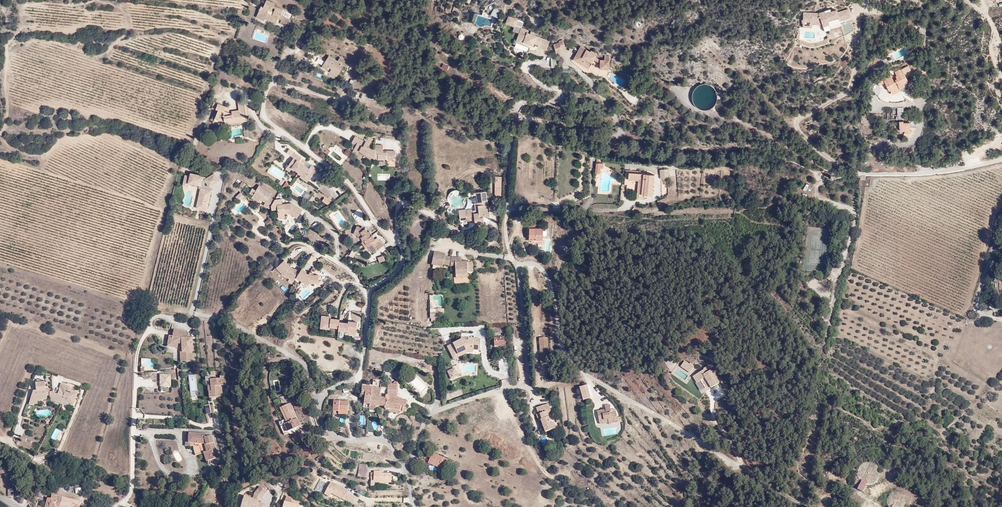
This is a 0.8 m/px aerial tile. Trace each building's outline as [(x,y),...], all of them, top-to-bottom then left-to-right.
[(291,22),(283,19),(286,13),(274,8),(275,5),(266,2),(263,9),(261,8),(260,11),(259,10),(258,12),(259,13),(258,14),(266,17),(265,20),(266,20),(266,23),(276,27),(278,22),(281,23),(280,25),(289,28),(291,22)] [(500,11),(493,7),(489,14),(496,18),(500,11)] [(470,21),(490,27),(493,18),(473,12),(470,21)] [(266,17),(258,14),(256,20),(265,24),(266,23),(266,20),(265,20),(266,17)] [(519,20),(508,15),(505,22),(516,27),(519,20)] [(836,26),(846,23),(846,22),(844,15),(834,18),(833,16),(827,17),(822,18),(821,16),(814,18),(799,17),(799,26),(808,26),(808,29),(818,30),(819,33),(826,31),(824,26),(835,23),(836,26)] [(527,30),(521,27),(515,41),(528,47),(529,44),(546,51),(550,42),(527,32),(527,30)] [(560,43),(555,45),(557,53),(563,52),(562,49),(566,48),(564,40),(560,41),(560,43)] [(585,60),(592,64),(594,60),(600,63),(600,70),(610,70),(610,57),(605,57),(605,61),(601,61),(596,57),(598,54),(591,50),(590,52),(582,47),(573,60),(582,65),(585,60)] [(880,52),(883,58),(889,56),(886,50),(880,52)] [(331,72),(338,76),(344,69),(347,70),(349,67),(339,60),(338,63),(329,58),(322,70),(327,72),(328,70),(331,72)] [(558,67),(556,58),(550,58),(551,66),(558,67)] [(585,60),(582,65),(589,69),(592,64),(585,60)] [(881,87),(887,100),(895,96),(894,94),(899,91),(900,93),(902,92),(904,91),(903,88),(904,87),(900,79),(907,75),(904,69),(891,76),(892,79),(890,80),(893,85),(890,87),(886,79),(873,86),(875,90),(881,87)] [(884,105),(899,104),(895,96),(887,100),(879,104),(884,105)] [(239,101),(240,109),(238,109),(239,112),(231,113),(231,115),(225,115),(224,114),(224,112),(224,109),(225,107),(213,103),(210,110),(214,111),(214,110),(217,111),(214,119),(220,121),(221,118),(224,119),(224,123),(235,121),(235,122),(246,121),(244,100),(239,101)] [(906,137),(906,132),(906,128),(906,126),(899,126),(899,125),(895,125),(894,135),(900,135),(900,137),(906,137)] [(367,143),(354,136),(350,142),(355,145),(351,150),(356,153),(358,150),(373,158),(392,160),(392,157),(394,157),(394,152),(386,151),(386,153),(381,153),(382,151),(382,146),(374,145),(374,150),(371,149),(367,148),(366,146),(367,145),(367,143)] [(294,165),(299,169),(305,161),(300,157),(302,155),(295,149),(293,152),(295,153),(289,161),(292,164),(294,165)] [(305,161),(299,169),(304,173),(305,174),(309,177),(315,169),(317,170),(319,168),(312,162),(310,165),(305,161)] [(660,178),(670,178),(669,169),(659,170),(660,178)] [(202,186),(203,175),(190,173),(190,176),(185,174),(182,185),(188,187),(189,184),(202,186)] [(634,195),(641,196),(649,196),(651,176),(626,173),(626,181),(635,182),(634,195)] [(214,174),(205,180),(209,187),(219,181),(214,174)] [(264,205),(270,209),(272,210),(278,210),(278,215),(285,215),(285,214),(289,213),(298,218),(302,210),(291,203),(283,204),(282,199),(275,200),(270,197),(272,193),(259,185),(256,190),(253,188),(250,192),(254,195),(262,200),(266,202),(264,205)] [(212,190),(201,188),(197,208),(208,210),(212,190)] [(240,200),(244,194),(239,191),(235,197),(240,200)] [(481,219),(484,219),(483,209),(487,208),(487,203),(485,203),(485,195),(477,195),(477,198),(474,198),(475,206),(472,206),(472,213),(470,213),(470,212),(457,213),(457,223),(465,223),(465,224),(472,224),(481,223),(481,219)] [(352,214),(357,221),(362,217),(357,210),(352,214)] [(265,221),(268,226),(273,222),(270,218),(265,221)] [(360,238),(363,241),(372,235),(369,231),(368,232),(365,228),(362,229),(357,226),(354,232),(357,233),(360,238)] [(527,230),(526,242),(540,242),(541,231),(527,230)] [(370,250),(373,248),(376,251),(383,246),(379,241),(377,242),(372,235),(363,241),(361,242),(364,247),(367,246),(370,250)] [(367,259),(369,262),(380,257),(378,253),(367,259)] [(460,259),(450,259),(445,258),(445,256),(434,254),(431,266),(442,269),(443,266),(450,268),(454,268),(455,276),(467,276),(467,273),(472,273),(471,263),(461,264),(460,259)] [(307,264),(314,266),(317,257),(310,255),(307,264)] [(280,271),(283,274),(288,277),(287,277),(293,281),(295,278),(299,272),(294,269),(293,270),(292,271),(288,268),(289,267),(282,261),(278,265),(282,269),(280,271)] [(282,269),(278,265),(275,268),(282,276),(287,278),(287,277),(288,277),(283,274),(280,271),(282,269)] [(305,271),(300,268),(299,272),(295,278),(301,281),(303,278),(309,281),(315,282),(316,283),(318,283),(318,277),(318,275),(314,275),(311,275),(308,273),(307,274),(305,273),(305,271)] [(993,274),(990,284),(996,287),(999,277),(993,274)] [(823,281),(827,286),(832,282),(827,277),(823,281)] [(329,316),(320,314),(319,325),(329,327),(337,328),(337,330),(355,332),(356,321),(347,320),(347,322),(338,321),(338,318),(329,317),(329,316)] [(190,341),(186,341),(186,337),(172,334),(171,340),(170,346),(166,345),(165,351),(175,353),(175,348),(180,348),(180,356),(181,366),(190,366),(190,355),(191,355),(190,341)] [(494,334),(494,339),(495,348),(506,347),(505,338),(501,338),(500,334),(494,334)] [(462,340),(454,344),(457,348),(455,349),(457,355),(467,350),(468,352),(469,352),(473,352),(474,350),(481,350),(481,339),(470,338),(470,340),(466,340),(463,341),(462,340)] [(540,339),(542,366),(550,365),(549,339),(540,339)] [(454,344),(449,346),(455,358),(469,352),(468,352),(467,350),(457,355),(455,349),(457,348),(454,344)] [(683,361),(679,366),(689,372),(692,367),(683,361)] [(702,383),(705,381),(709,388),(714,386),(716,388),(724,383),(713,365),(708,368),(709,369),(698,376),(701,382),(702,383)] [(457,375),(453,368),(446,371),(450,378),(457,375)] [(675,374),(684,381),(688,376),(678,369),(675,374)] [(188,372),(190,397),(197,397),(196,371),(188,372)] [(159,374),(159,386),(171,386),(171,374),(159,374)] [(49,394),(50,399),(55,401),(62,404),(63,401),(73,404),(77,393),(69,389),(70,386),(61,382),(57,393),(53,392),(53,390),(48,391),(45,391),(45,388),(44,381),(35,381),(36,389),(34,389),(30,399),(34,400),(34,402),(37,402),(38,399),(46,398),(45,395),(49,394)] [(217,383),(208,383),(208,395),(205,395),(206,401),(218,401),(218,390),(223,390),(223,381),(217,381),(217,383)] [(391,388),(388,388),(387,395),(390,397),(397,397),(398,383),(395,383),(395,385),(391,385),(391,388)] [(372,387),(363,386),(362,395),(365,395),(365,404),(371,404),(372,387)] [(388,387),(381,386),(381,388),(379,399),(390,400),(390,397),(387,395),(388,388),(388,387)] [(378,405),(379,399),(381,388),(372,387),(371,404),(378,405)] [(579,390),(582,403),(590,401),(587,388),(579,390)] [(390,400),(379,399),(378,405),(384,405),(384,409),(385,409),(385,412),(389,412),(390,400)] [(408,401),(390,400),(389,412),(400,413),(401,406),(404,405),(404,410),(407,410),(408,401)] [(340,414),(340,416),(349,417),(350,404),(334,404),(334,413),(340,414)] [(291,413),(290,410),(291,410),(290,405),(280,409),(287,424),(282,426),(286,434),(298,428),(295,421),(294,421),(291,413)] [(543,422),(541,423),(545,435),(556,430),(554,425),(552,426),(549,417),(553,416),(549,406),(536,411),(538,416),(541,416),(543,422)] [(607,425),(607,427),(617,425),(615,414),(611,415),(609,407),(603,408),(604,412),(597,413),(600,426),(607,425)] [(278,410),(284,425),(287,424),(280,409),(278,410)] [(204,455),(202,446),(198,437),(189,436),(185,436),(184,449),(192,450),(194,458),(203,455),(204,455)] [(208,463),(217,461),(211,442),(209,442),(207,439),(207,438),(198,437),(202,446),(204,455),(206,454),(209,453),(210,457),(206,458),(208,463)] [(290,441),(296,446),(300,442),(294,437),(290,441)] [(441,466),(444,468),(449,460),(437,452),(431,461),(441,467),(441,466)] [(864,481),(864,482),(860,490),(866,493),(870,485),(873,486),(875,485),(878,484),(880,482),(882,480),(883,478),(884,475),(884,473),(884,472),(883,470),(882,467),(880,465),(878,464),(875,463),(872,463),(870,463),(867,464),(866,465),(864,466),(863,469),(862,471),(861,474),(861,476),(862,479),(864,481)] [(368,466),(360,465),(358,478),(367,479),(368,466)] [(378,473),(374,473),(371,473),(371,487),(376,487),(376,484),(380,484),(379,480),(385,481),(385,484),(392,484),(392,474),(383,474),(383,473),(378,473)] [(314,484),(311,488),(318,493),(321,489),(314,484)] [(333,496),(338,498),(345,501),(349,492),(332,484),(326,497),(331,499),(333,496)] [(12,488),(8,488),(7,496),(18,497),(18,491),(13,491),(12,488)] [(241,506),(264,506),(264,505),(257,504),(257,500),(259,501),(261,492),(253,490),(252,498),(251,501),(241,501),(241,506)] [(909,506),(910,504),(910,501),(910,499),(909,496),(907,494),(905,493),(903,492),(901,491),(899,492),(896,492),(894,494),(892,495),(891,498),(891,500),(890,503),(891,505),(892,506),(908,506),(909,506)] [(47,499),(44,506),(55,506),(57,506),(78,506),(81,502),(73,499),(51,496),(50,500),(47,499)]
